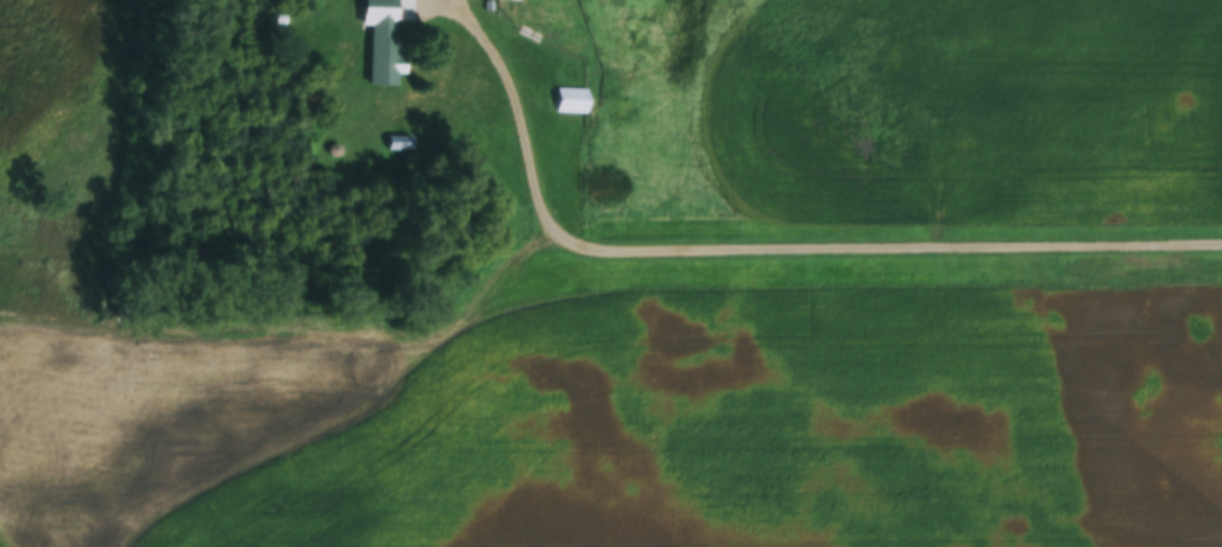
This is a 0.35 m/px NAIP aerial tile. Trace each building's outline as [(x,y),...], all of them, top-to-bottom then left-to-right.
[(397,39),(369,39),(369,85),(397,85),(397,39)] [(556,112),(585,112),(585,89),(556,89),(556,112)]
